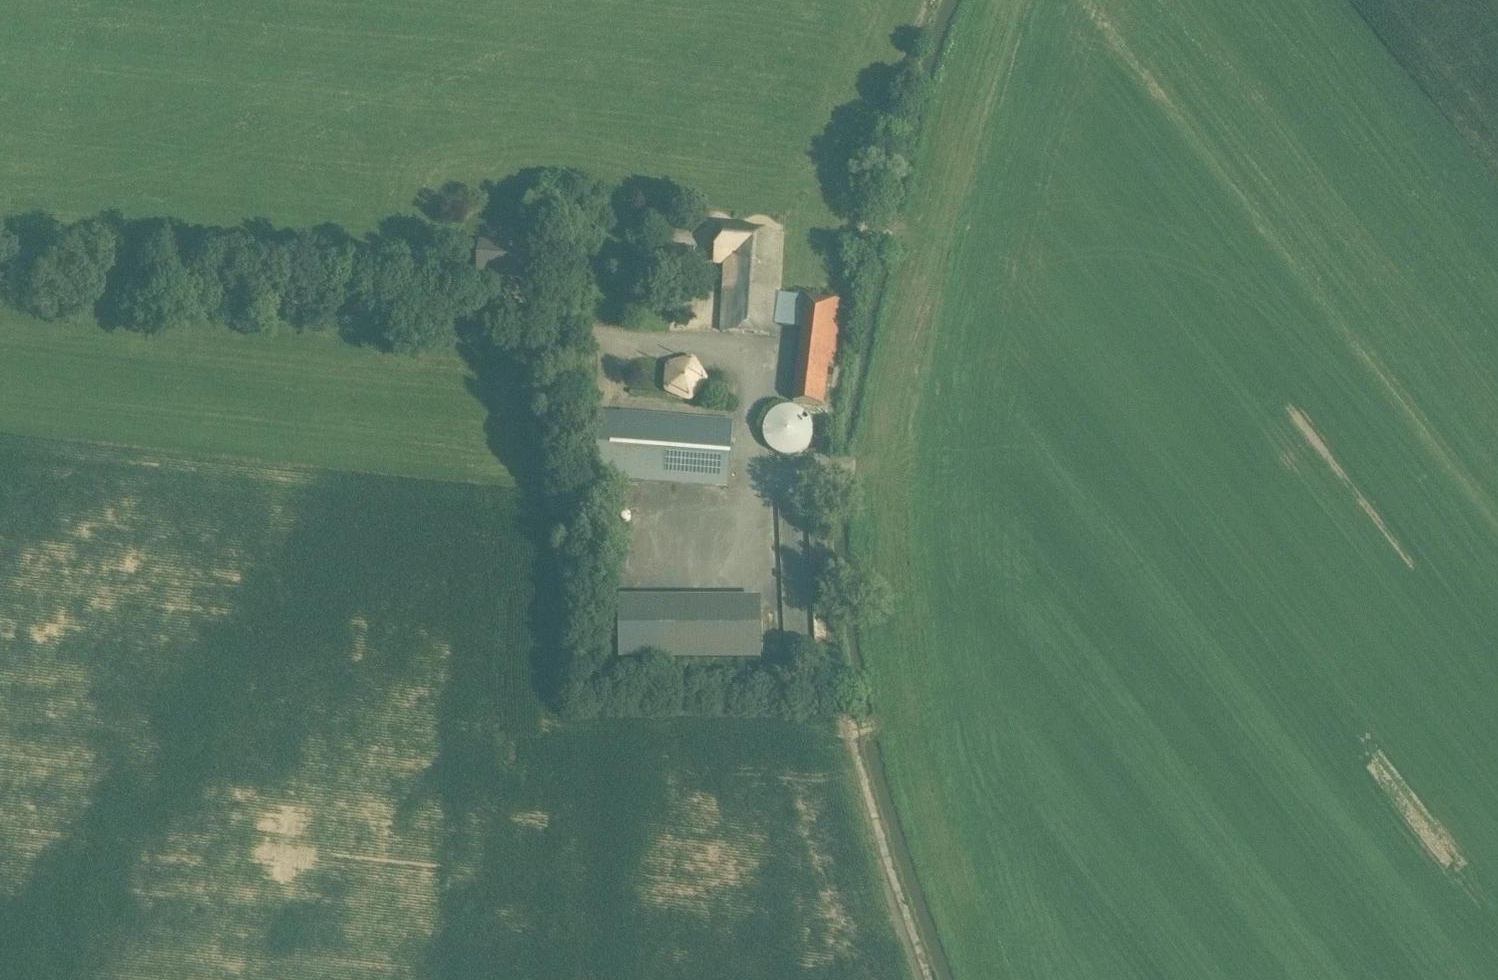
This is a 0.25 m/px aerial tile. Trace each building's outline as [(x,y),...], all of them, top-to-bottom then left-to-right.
[(777,326),(779,294),(783,235),(718,229),(715,264),(726,265),(721,332),(776,337),(777,326)] [(528,247),(481,242),(478,274),(525,278),(528,247)] [(666,246),(664,270),(693,273),(695,249),(666,246)] [(779,294),(777,326),(803,330),(793,402),(823,407),(828,368),(834,368),(842,302),(807,297),(807,298),(779,294)] [(671,393),(693,399),(705,380),(692,362),(670,370),(671,393)] [(733,423),(599,412),(594,476),(728,487),(733,423)] [(807,442),(807,441),(807,437),(805,433),(801,426),(794,422),(786,420),(779,422),(775,424),(771,427),(768,431),(766,435),(765,442),(766,447),(768,452),(773,458),(777,460),(781,461),(788,462),(795,460),(799,458),(802,455),(805,450),(807,442)] [(660,592),(619,592),(620,659),(660,659),(660,626),(660,592)] [(762,592),(660,592),(660,659),(762,659),(762,592)]
